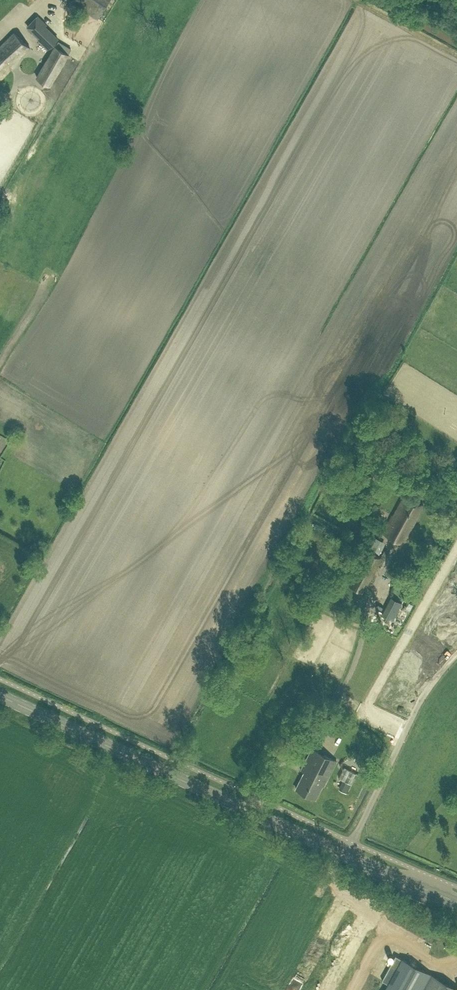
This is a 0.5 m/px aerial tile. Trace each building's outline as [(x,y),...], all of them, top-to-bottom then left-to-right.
[(110,0),(71,0),(70,2),(98,19),(110,0)] [(49,49),(60,37),(50,28),(41,39),(39,40),(49,49)] [(29,47),(14,32),(0,46),(0,79),(12,68),(10,66),(29,47)] [(50,85),(71,48),(58,41),(37,77),(50,85)] [(411,527),(423,505),(404,495),(393,515),(392,515),(383,533),(404,544),(412,528),(411,527)] [(378,555),(385,543),(376,538),(370,550),(367,549),(349,585),(362,592),(381,557),(378,555)] [(323,786),(336,760),(312,748),(301,770),(305,771),(296,788),(315,798),(322,785),(323,786)] [(339,762),(333,772),(343,777),(348,768),(339,762)] [(344,780),(339,789),(346,792),(350,783),(344,780)] [(385,989),(456,989),(456,988),(395,955),(382,979),(389,983),(385,989)]
